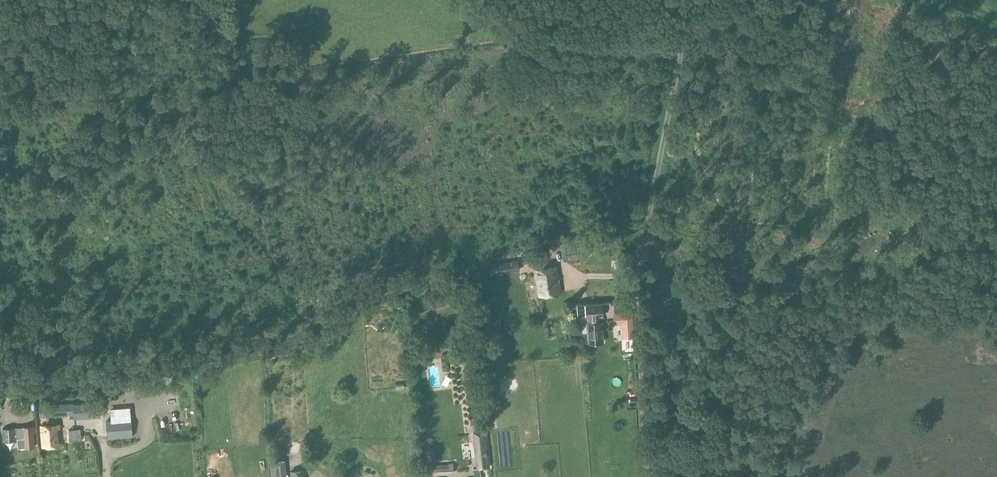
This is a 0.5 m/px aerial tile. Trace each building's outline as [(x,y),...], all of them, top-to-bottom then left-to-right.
[(602,233),(591,236),(593,244),(604,241),(602,233)] [(565,260),(589,256),(585,235),(562,238),(565,260)] [(542,251),(522,254),(523,263),(534,261),(533,260),(531,261),(530,253),(542,251)] [(517,257),(490,263),(493,276),(521,269),(517,257)] [(540,294),(560,291),(556,267),(536,271),(540,294)] [(536,279),(526,279),(526,292),(537,291),(536,279)] [(601,322),(600,316),(603,316),(602,304),(586,305),(589,342),(603,341),(602,321),(601,322)] [(631,313),(615,315),(615,323),(624,322),(624,330),(632,330),(631,313)] [(102,416),(102,400),(74,402),(41,402),(41,415),(75,414),(75,417),(102,416)] [(130,403),(109,404),(109,417),(131,416),(130,403)] [(108,437),(133,436),(132,419),(106,421),(108,437)] [(43,446),(61,444),(59,424),(41,426),(43,446)] [(34,447),(34,433),(35,433),(35,427),(3,429),(3,441),(16,441),(16,439),(18,439),(18,448),(34,447)] [(65,440),(82,438),(81,429),(64,431),(65,440)] [(474,432),(477,468),(474,468),(475,476),(478,476),(478,474),(481,474),(480,468),(490,467),(486,431),(474,432)] [(287,460),(272,462),(273,476),(288,476),(287,460)] [(421,473),(454,472),(454,463),(421,464),(421,473)]
